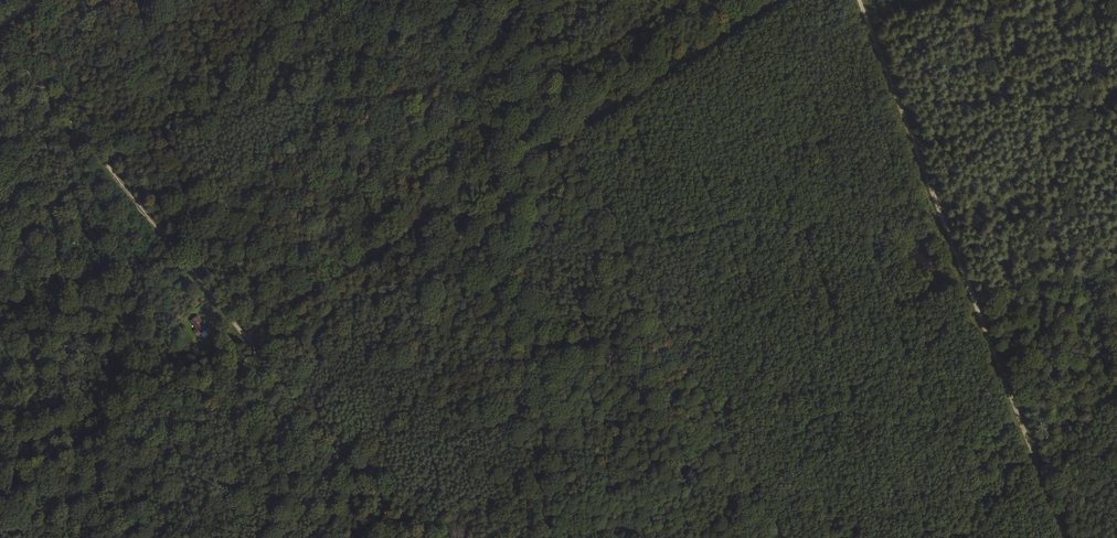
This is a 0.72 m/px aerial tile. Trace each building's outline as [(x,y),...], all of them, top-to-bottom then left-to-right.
[(208,329),(205,325),(201,319),(194,323),(195,324),(201,333),(208,329)]
